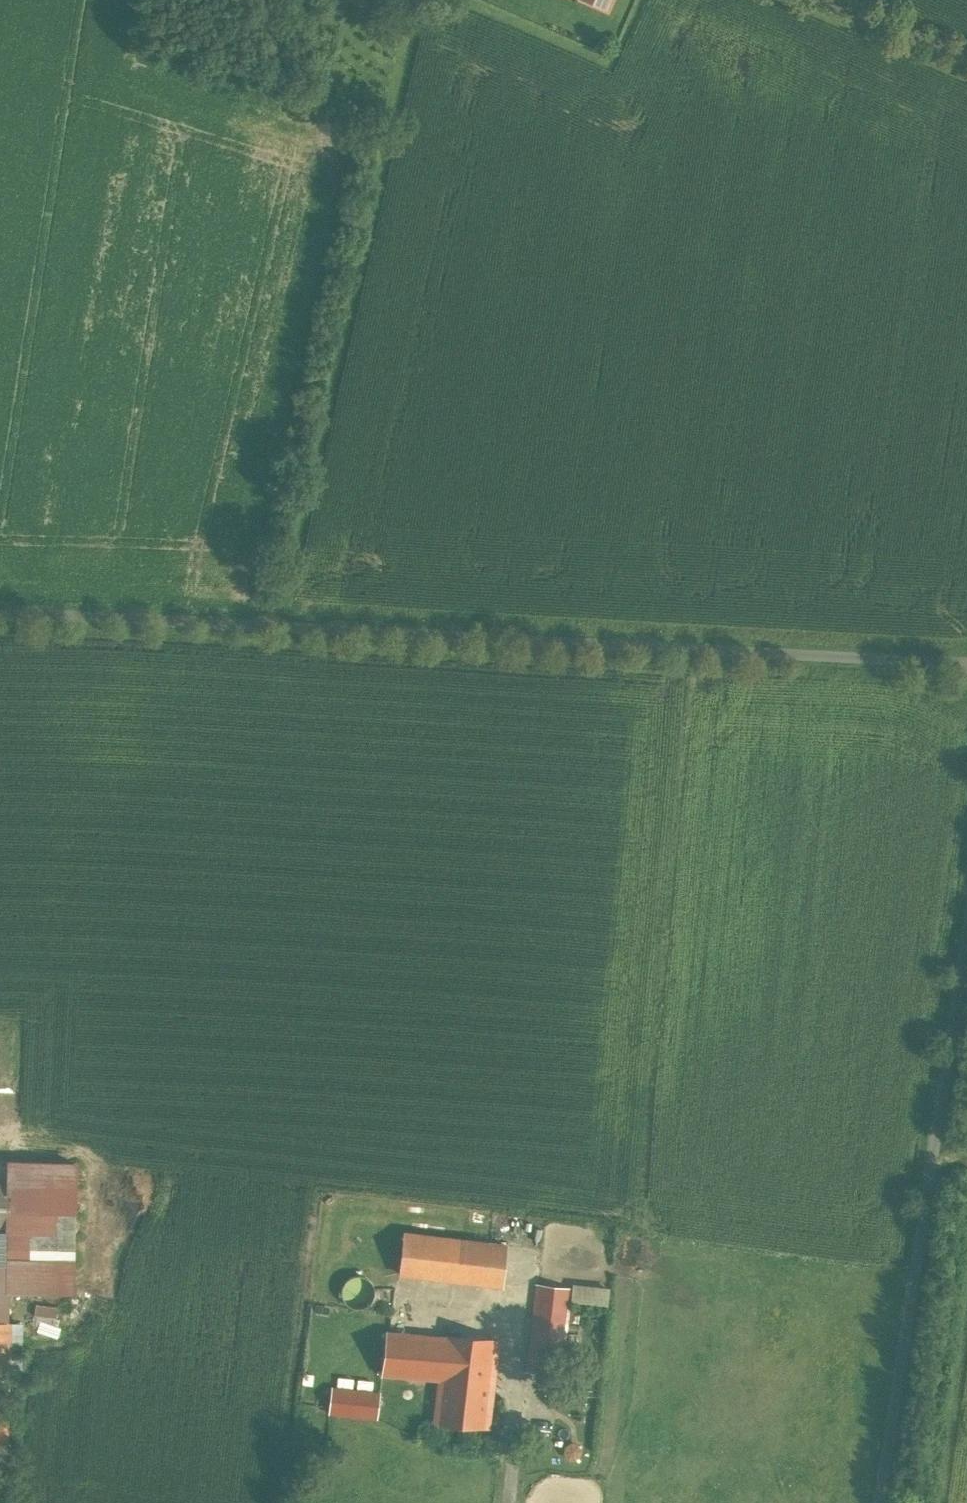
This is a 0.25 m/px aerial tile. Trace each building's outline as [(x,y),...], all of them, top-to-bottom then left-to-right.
[(0,1183),(0,1231),(9,1231),(10,1214),(10,1183),(0,1183)] [(74,1215),(10,1214),(9,1231),(9,1255),(73,1256),(74,1215)] [(508,1245),(405,1233),(401,1273),(504,1285),(508,1245)] [(0,1263),(0,1296),(55,1297),(56,1264),(0,1263)] [(356,1275),(352,1276),(349,1278),(347,1281),(345,1283),(343,1287),(343,1290),(343,1294),(344,1297),(345,1300),(347,1303),(350,1305),(353,1307),(357,1308),(360,1308),(364,1308),(367,1306),(370,1305),(372,1302),(374,1299),(376,1296),(376,1293),(376,1289),(375,1286),(374,1283),(372,1280),(369,1278),(366,1276),(363,1275),(359,1275),(356,1275)] [(538,1283),(528,1371),(562,1375),(572,1287),(538,1283)] [(58,1306),(37,1303),(34,1325),(55,1328),(58,1306)] [(0,1321),(0,1442),(7,1442),(10,1322),(0,1321)] [(498,1340),(388,1331),(383,1375),(443,1380),(442,1384),(492,1389),(498,1340)] [(492,1389),(442,1384),(438,1422),(488,1426),(492,1389)] [(381,1393),(333,1388),(331,1412),(378,1417),(381,1393)] [(397,1426),(385,1425),(383,1441),(395,1443),(397,1426)]
